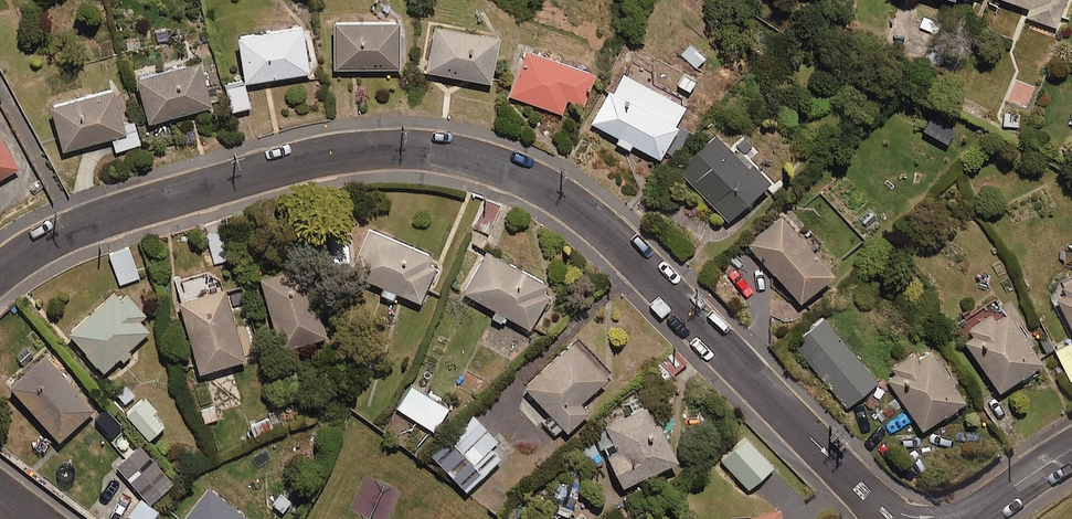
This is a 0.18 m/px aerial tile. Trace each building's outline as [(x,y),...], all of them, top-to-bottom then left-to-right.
[(1031,5),(1028,15),(1056,25),(1066,0),(1017,0),(1031,5)] [(399,16),(333,17),(334,65),(399,65),(399,16)] [(499,31),(433,20),(425,69),(491,79),(499,31)] [(246,77),(247,84),(311,74),(304,27),(239,37),(246,77)] [(594,67),(525,44),(508,93),(561,111),(566,97),(583,103),(594,67)] [(212,103),(199,55),(135,72),(148,120),(212,103)] [(686,102),(617,69),(591,122),(659,156),(686,102)] [(244,82),(244,81),(224,86),(231,113),(250,108),(244,82)] [(1036,88),(1015,82),(1009,103),(1030,109),(1036,88)] [(123,121),(113,84),(50,101),(62,147),(111,134),(115,149),(140,143),(134,118),(123,121)] [(954,129),(931,116),(924,128),(947,141),(954,129)] [(767,178),(715,128),(677,167),(729,217),(767,178)] [(0,133),(0,175),(18,165),(0,133)] [(499,205),(486,200),(475,227),(488,233),(499,205)] [(834,269),(781,210),(748,240),(800,299),(834,269)] [(237,256),(230,225),(206,231),(214,262),(237,256)] [(438,254),(372,227),(350,280),(391,297),(395,289),(420,299),(438,254)] [(553,283),(486,246),(462,289),(530,325),(553,283)] [(139,276),(129,248),(110,255),(120,282),(139,276)] [(327,333),(307,260),(260,273),(280,346),(327,333)] [(1052,288),(1071,327),(1071,278),(1052,288)] [(245,356),(224,283),(178,296),(199,369),(245,356)] [(145,312),(121,284),(68,329),(102,368),(149,328),(139,317),(145,312)] [(997,316),(991,309),(961,330),(1000,388),(1044,358),(1009,308),(997,316)] [(878,379),(823,316),(799,337),(824,366),(818,371),(848,405),(878,379)] [(608,373),(574,338),(525,385),(568,429),(588,409),(580,400),(608,373)] [(966,397),(927,339),(892,362),(894,385),(922,426),(966,397)] [(1055,349),(1069,378),(1071,377),(1071,341),(1055,349)] [(687,360),(674,347),(657,364),(670,377),(687,360)] [(93,406),(43,350),(9,382),(59,437),(93,406)] [(448,407),(409,383),(395,406),(435,430),(448,407)] [(167,420),(146,395),(127,411),(149,436),(167,420)] [(678,455),(650,399),(604,423),(617,447),(607,452),(623,483),(678,455)] [(498,439),(471,412),(430,454),(465,489),(499,455),(491,447),(498,439)] [(773,463),(746,437),(722,461),(749,487),(773,463)] [(173,480),(139,443),(115,465),(149,502),(173,480)] [(208,485),(182,518),(252,518),(208,485)] [(142,496),(128,512),(136,518),(150,518),(158,510),(142,496)]
